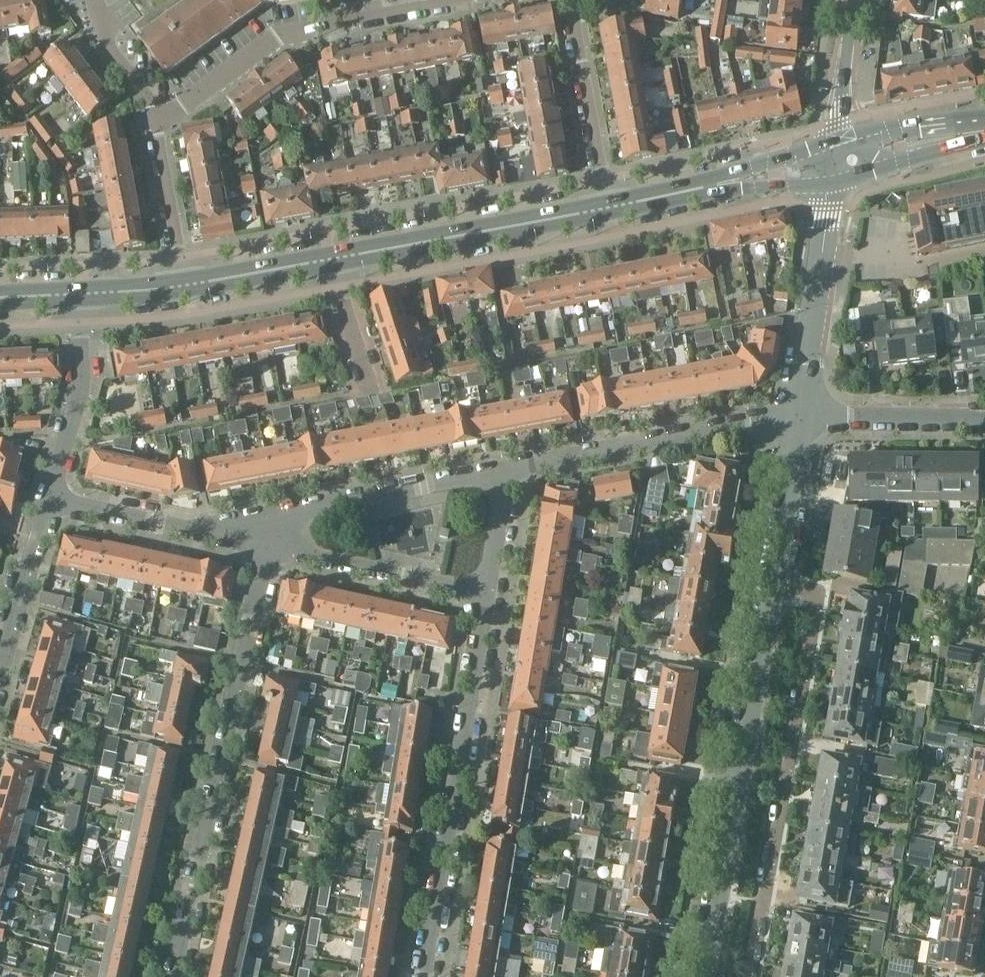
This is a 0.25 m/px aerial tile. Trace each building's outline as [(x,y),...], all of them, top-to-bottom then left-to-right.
[(0,0),(0,2),(6,32),(28,28),(23,0),(1,0),(0,0)] [(28,28),(29,27),(30,34),(51,30),(45,0),(23,0),(28,28)] [(138,39),(165,77),(263,6),(296,0),(191,0),(139,39),(138,39)] [(645,12),(678,18),(681,4),(682,0),(648,0),(645,12)] [(713,14),(725,16),(728,1),(725,0),(715,0),(713,14)] [(759,21),(761,21),(769,22),(800,26),(803,2),(787,0),(761,0),(759,21)] [(890,20),(903,22),(903,15),(936,19),(938,0),(892,0),(890,20)] [(551,5),(533,8),(540,45),(544,45),(542,36),(556,34),(554,22),(555,21),(554,16),(553,16),(551,5)] [(533,8),(515,11),(520,41),(533,39),(535,46),(540,45),(533,8)] [(515,11),(497,15),(504,52),(509,51),(507,43),(520,41),(515,11)] [(971,15),(973,25),(984,22),(984,18),(984,13),(971,15)] [(713,14),(709,39),(721,41),(725,16),(713,14)] [(497,15),(479,18),(484,47),(497,44),(499,53),(504,52),(497,15)] [(729,18),(727,28),(736,29),(737,19),(729,18)] [(643,19),(600,27),(604,48),(638,42),(646,40),(643,19)] [(761,21),(759,32),(768,33),(766,46),(797,50),(798,45),(799,37),(800,26),(769,22),(761,21)] [(973,25),(975,34),(984,32),(984,22),(973,25)] [(471,27),(454,31),(459,62),(482,58),(477,33),(473,34),(471,27)] [(725,28),(724,41),(735,42),(736,29),(727,28),(725,28)] [(903,28),(901,41),(910,42),(911,29),(903,28)] [(914,28),(912,41),(921,42),(923,29),(914,28)] [(706,29),(694,30),(695,43),(708,41),(706,29)] [(923,29),(921,42),(930,43),(932,30),(923,29)] [(454,31),(431,35),(436,66),(459,62),(454,31)] [(431,35),(408,39),(414,71),(436,66),(431,35)] [(408,39),(386,43),(391,75),(414,71),(408,39)] [(708,41),(695,43),(697,56),(709,54),(708,41)] [(68,42),(44,60),(55,75),(83,54),(80,50),(76,53),(68,42)] [(638,42),(604,48),(608,72),(640,66),(637,49),(640,49),(638,42)] [(386,43),(363,48),(369,80),(391,75),(386,43)] [(737,47),(736,59),(741,59),(750,60),(751,49),(737,47)] [(363,48),(340,52),(346,84),(347,91),(358,89),(357,82),(369,80),(363,48)] [(35,49),(24,57),(30,66),(41,57),(35,49)] [(751,49),(750,60),(751,61),(763,62),(770,63),(772,53),(764,52),(764,51),(751,49)] [(286,55),(270,67),(293,98),(296,95),(292,89),(295,86),(303,80),(298,73),(306,67),(295,51),(287,57),(286,55)] [(323,63),(319,63),(324,88),(346,84),(340,52),(321,55),(323,63)] [(770,63),(770,64),(793,66),(795,67),(797,56),(772,53),(770,63)] [(83,54),(55,75),(66,90),(90,71),(83,62),(86,59),(83,54)] [(709,54),(697,56),(699,70),(711,68),(709,54)] [(547,56),(533,58),(534,65),(548,62),(547,56)] [(923,56),(902,59),(903,68),(907,100),(929,96),(924,64),(923,56)] [(949,60),(954,91),(984,86),(984,73),(975,75),(971,56),(967,57),(949,60)] [(533,58),(519,61),(520,66),(520,67),(534,65),(533,58)] [(21,59),(11,67),(18,75),(28,67),(21,59)] [(510,60),(501,62),(504,73),(512,71),(510,60)] [(936,62),(924,64),(929,96),(954,91),(949,60),(936,62)] [(501,62),(493,63),(496,75),(504,73),(501,62)] [(520,67),(517,68),(522,90),(553,84),(549,62),(548,62),(534,65),(520,67)] [(793,66),(770,64),(773,79),(776,79),(792,75),(793,66)] [(640,66),(608,72),(612,95),(644,89),(640,66)] [(11,67),(1,75),(7,83),(18,75),(11,67)] [(270,67),(255,78),(273,102),(284,94),(289,101),(293,98),(270,67)] [(884,91),(875,93),(877,105),(888,103),(907,100),(903,68),(888,70),(881,72),(884,91)] [(674,70),(663,72),(666,86),(677,83),(674,70)] [(90,71),(66,90),(67,91),(75,102),(78,104),(105,83),(102,79),(98,82),(90,71)] [(792,75),(776,79),(784,117),(802,113),(794,75),(792,75)] [(485,77),(476,79),(478,90),(481,90),(487,88),(485,77)] [(255,78),(241,88),(263,119),(267,116),(263,110),(273,102),(255,78)] [(771,89),(757,92),(763,121),(784,117),(776,79),(773,79),(770,80),(771,89)] [(105,83),(78,104),(89,119),(112,101),(104,90),(108,87),(105,83)] [(677,83),(666,86),(669,99),(680,96),(677,83)] [(553,84),(522,90),(526,112),(557,106),(553,84)] [(740,86),(735,87),(744,125),(763,121),(757,92),(742,95),(740,86)] [(502,87),(489,89),(491,97),(503,94),(502,87)] [(732,97),(716,101),(723,130),(744,125),(735,87),(730,88),(732,97)] [(241,88),(227,99),(233,107),(244,123),(255,115),(260,122),(263,119),(241,88)] [(447,88),(439,89),(441,101),(449,100),(447,88)] [(18,89),(9,96),(17,105),(26,99),(18,89)] [(439,89),(431,91),(433,103),(441,101),(439,89)] [(462,89),(452,91),(454,99),(463,97),(462,89)] [(644,89),(612,95),(616,113),(616,117),(647,112),(644,89)] [(503,94),(491,97),(492,105),(504,102),(503,94)] [(404,96),(396,98),(398,110),(407,108),(404,96)] [(396,98),(387,100),(390,111),(398,110),(396,98)] [(26,99),(17,105),(25,115),(34,108),(26,99)] [(307,101),(300,106),(308,115),(314,110),(307,101)] [(699,104),(696,105),(702,134),(723,130),(716,101),(699,104)] [(333,104),(325,105),(328,120),(336,119),(333,104)] [(361,104),(352,106),(354,117),(363,115),(362,112),(361,104)] [(300,106),(294,111),(301,120),(308,115),(300,106)] [(526,112),(513,114),(515,125),(527,123),(529,135),(561,129),(557,106),(526,112)] [(683,110),(673,112),(678,139),(689,137),(683,110)] [(418,111),(410,112),(412,124),(420,123),(418,111)] [(410,112),(402,114),(404,126),(412,124),(410,112)] [(647,112),(616,117),(621,140),(655,134),(654,127),(650,128),(647,112)] [(40,118),(32,124),(39,134),(48,128),(40,118)] [(372,119),(364,120),(366,132),(374,131),(372,119)] [(364,120),(357,121),(358,133),(366,132),(364,120)] [(214,121),(182,126),(187,149),(218,144),(214,121)] [(123,122),(93,128),(97,148),(99,148),(127,142),(123,122)] [(462,122),(454,124),(456,136),(464,134),(462,122)] [(277,123),(270,127),(278,138),(284,133),(277,123)] [(454,124),(447,125),(449,137),(456,136),(454,124)] [(27,126),(13,128),(14,138),(28,136),(27,126)] [(270,127),(264,132),(271,142),(278,138),(270,127)] [(327,127),(319,128),(321,140),(329,139),(327,127)] [(0,130),(0,132),(1,140),(14,138),(13,128),(0,130)] [(48,128),(39,134),(47,144),(55,137),(48,128)] [(319,128),(312,129),(314,141),(321,140),(319,128)] [(509,128),(497,130),(499,138),(511,136),(509,128)] [(244,129),(234,132),(237,140),(247,137),(244,129)] [(561,129),(529,135),(533,156),(565,150),(561,129)] [(655,134),(621,140),(624,162),(667,155),(663,134),(655,135),(655,134)] [(511,136),(499,138),(500,146),(512,144),(511,136)] [(245,140),(233,142),(235,151),(247,149),(245,140)] [(97,148),(92,149),(96,169),(101,168),(131,162),(127,142),(99,148),(97,148)] [(41,144),(33,150),(40,161),(48,155),(41,144)] [(218,144),(187,149),(191,172),(222,167),(218,144)] [(437,144),(414,148),(420,179),(437,176),(442,175),(440,160),(437,144)] [(60,145),(52,152),(61,162),(69,156),(60,145)] [(464,147),(459,148),(466,189),(492,184),(487,152),(465,156),(464,147)] [(414,148),(392,152),(398,183),(420,179),(414,148)] [(442,175),(437,176),(440,194),(466,189),(459,148),(449,150),(451,158),(440,160),(442,175)] [(533,156),(521,159),(525,182),(538,180),(557,177),(556,176),(569,174),(565,150),(533,156)] [(392,152),(369,156),(375,188),(398,183),(392,152)] [(48,155),(40,161),(48,171),(56,165),(48,155)] [(289,155),(281,156),(284,168),(291,166),(289,155)] [(69,156),(61,162),(69,173),(77,167),(69,156)] [(281,156),(273,158),(276,170),(284,168),(281,156)] [(369,156),(347,160),(353,192),(375,188),(369,156)] [(336,162),(325,164),(331,196),(353,192),(347,160),(336,162)] [(131,162),(101,168),(105,188),(135,183),(131,162)] [(310,166),(303,167),(304,173),(306,184),(306,186),(308,200),(316,199),(331,196),(325,164),(310,166)] [(27,166),(14,167),(15,194),(28,194),(27,166)] [(222,167),(191,172),(195,196),(227,190),(224,175),(222,167)] [(505,176),(495,178),(497,187),(507,185),(505,176)] [(253,177),(240,179),(242,187),(255,185),(253,177)] [(281,190),(262,194),(268,226),(294,221),(286,180),(280,182),(281,190)] [(290,180),(286,180),(294,221),(319,217),(319,216),(316,199),(308,200),(306,186),(292,188),(290,180)] [(81,181),(72,183),(75,196),(85,194),(81,181)] [(135,183),(105,188),(109,208),(138,203),(135,183)] [(907,199),(911,220),(909,221),(912,235),(914,234),(918,256),(925,254),(984,243),(984,184),(907,199)] [(255,185),(242,187),(244,195),(256,192),(255,185)] [(227,190),(195,196),(199,219),(231,213),(227,190)] [(84,200),(75,200),(76,228),(85,228),(84,200)] [(138,203),(109,208),(112,227),(142,222),(138,203)] [(258,206),(250,208),(253,219),(261,217),(258,206)] [(70,209),(52,210),(53,245),(58,244),(57,239),(71,239),(71,238),(70,209)] [(34,210),(16,211),(17,246),(22,246),(21,241),(35,240),(34,210)] [(52,210),(34,210),(35,240),(47,240),(48,245),(53,245),(52,210)] [(788,210),(763,215),(768,242),(794,236),(793,231),(788,210)] [(0,212),(0,242),(11,242),(12,246),(17,246),(16,211),(0,212)] [(231,213),(199,219),(204,242),(235,236),(231,213)] [(763,215),(737,221),(743,248),(768,242),(763,215)] [(737,221),(711,227),(717,253),(743,248),(737,221)] [(142,222),(112,227),(117,250),(123,249),(146,245),(142,222)] [(89,232),(76,233),(76,255),(90,254),(89,232)] [(708,253),(682,258),(687,283),(713,277),(708,253)] [(682,258),(655,263),(660,288),(687,283),(682,258)] [(655,263),(631,267),(636,293),(660,288),(655,263)] [(631,267),(606,272),(610,298),(636,293),(631,267)] [(490,270),(465,275),(470,300),(480,298),(495,296),(490,270)] [(606,272),(580,277),(585,303),(610,298),(606,272)] [(465,275),(437,280),(442,305),(470,300),(465,275)] [(580,277),(554,282),(559,308),(585,303),(580,277)] [(554,282),(528,287),(533,313),(559,308),(554,282)] [(396,290),(370,298),(378,320),(404,312),(400,300),(409,297),(406,287),(396,290)] [(528,287),(503,292),(508,318),(533,313),(528,287)] [(775,289),(774,299),(788,300),(790,291),(775,289)] [(761,290),(749,293),(751,302),(753,311),(764,309),(763,299),(761,290)] [(435,292),(425,293),(427,307),(437,305),(435,292)] [(749,293),(735,298),(736,305),(738,314),(753,311),(751,302),(749,293)] [(943,302),(944,310),(948,345),(949,345),(948,341),(962,339),(962,343),(966,368),(984,365),(984,316),(971,318),(971,317),(969,306),(968,298),(943,302)] [(437,305),(427,307),(429,320),(439,319),(437,305)] [(885,306),(859,309),(861,329),(863,344),(864,344),(863,335),(876,333),(877,342),(881,367),(908,363),(903,324),(888,325),(887,326),(885,306)] [(902,315),(903,324),(908,363),(936,360),(935,347),(933,336),(947,335),(948,343),(948,345),(944,310),(918,313),(919,321),(903,323),(902,315)] [(404,312),(378,320),(384,341),(419,329),(416,319),(408,322),(404,312)] [(706,312),(693,314),(694,324),(708,321),(706,312)] [(322,313),(296,318),(301,344),(327,339),(322,313)] [(693,314),(679,317),(681,327),(694,324),(693,314)] [(603,317),(589,319),(592,334),(605,331),(603,317)] [(296,318),(271,323),(275,349),(301,344),(296,318)] [(751,335),(749,347),(776,366),(780,339),(783,321),(776,320),(774,319),(758,322),(756,329),(755,335),(751,335)] [(656,321),(642,324),(644,334),(658,331),(656,321)] [(271,323),(243,328),(248,354),(275,349),(271,323)] [(642,324),(629,327),(631,336),(644,334),(642,324)] [(243,328),(219,332),(224,358),(248,354),(243,328)] [(419,329),(384,341),(392,362),(418,354),(414,343),(423,340),(419,329)] [(448,329),(439,332),(443,345),(452,342),(448,329)] [(732,329),(724,330),(726,342),(734,340),(732,329)] [(605,331),(592,334),(594,343),(607,341),(605,331)] [(219,332),(194,337),(199,363),(224,358),(219,332)] [(713,332),(705,334),(707,345),(715,344),(713,332)] [(592,334),(579,336),(580,346),(594,343),(592,334)] [(705,334),(697,335),(699,347),(707,345),(705,334)] [(672,335),(664,337),(667,348),(674,347),(672,335)] [(194,337),(168,341),(173,367),(199,363),(194,337)] [(664,337),(657,338),(659,350),(667,348),(664,337)] [(168,341),(143,346),(147,372),(173,367),(168,341)] [(555,341),(541,343),(543,353),(557,350),(555,341)] [(541,343),(528,346),(530,356),(543,353),(541,343)] [(116,351),(115,351),(120,377),(147,372),(143,346),(116,351)] [(749,348),(739,360),(744,389),(753,388),(754,388),(755,389),(777,368),(776,366),(749,347),(749,348)] [(628,350),(620,352),(622,363),(630,362),(628,350)] [(60,351),(34,352),(35,378),(61,377),(60,351)] [(34,352),(5,354),(6,379),(21,379),(35,378),(34,352)] [(620,352),(612,353),(614,365),(622,363),(620,352)] [(418,354),(392,362),(399,384),(434,371),(431,361),(421,364),(418,354)] [(715,355),(713,357),(715,360),(716,363),(722,394),(744,389),(739,360),(724,362),(723,357),(722,354),(715,355)] [(488,360),(479,362),(481,371),(483,371),(490,370),(488,360)] [(577,360),(569,361),(571,373),(579,372),(577,360)] [(479,362),(452,367),(454,376),(481,371),(479,362)] [(565,362),(557,364),(559,375),(567,374),(565,362)] [(716,363),(693,368),(699,398),(722,394),(716,363)] [(693,368),(670,373),(676,402),(699,398),(693,368)] [(530,369),(522,370),(524,382),(532,381),(530,369)] [(522,370),(514,372),(516,384),(524,382),(522,370)] [(484,373),(476,375),(478,386),(486,385),(484,373)] [(670,373),(647,377),(653,406),(676,402),(670,373)] [(476,375),(468,376),(470,388),(478,386),(476,375)] [(647,377),(624,381),(630,411),(653,406),(647,377)] [(624,381),(601,385),(607,416),(623,413),(622,412),(630,411),(624,381)] [(320,385),(307,387),(308,397),(322,394),(320,385)] [(588,389),(579,391),(584,419),(593,418),(594,419),(607,416),(601,385),(587,388),(588,389)] [(307,387),(293,389),(295,399),(308,397),(307,387)] [(439,387),(432,388),(434,400),(442,398),(439,387)] [(526,401),(522,402),(528,430),(550,426),(545,397),(537,399),(536,396),(533,397),(531,387),(524,388),(526,401)] [(432,388),(424,389),(426,401),(434,400),(432,388)] [(548,397),(545,397),(550,426),(573,421),(567,393),(558,395),(557,389),(547,391),(548,397)] [(266,394),(256,396),(257,406),(268,404),(266,394)] [(391,395),(380,397),(382,404),(393,403),(392,396),(391,395)] [(256,396),(240,399),(241,408),(257,406),(256,396)] [(380,397),(369,399),(372,406),(371,406),(373,411),(384,408),(382,404),(380,397)] [(369,399),(357,401),(359,409),(371,406),(372,406),(369,399)] [(522,402),(499,406),(505,435),(528,430),(522,402)] [(218,405),(204,407),(206,417),(220,415),(218,405)] [(335,405),(327,407),(329,418),(337,417),(335,405)] [(499,406),(476,410),(482,439),(505,435),(499,406)] [(204,407),(191,410),(193,419),(206,417),(204,407)] [(327,407),(319,408),(322,420),(329,418),(327,407)] [(288,410),(281,411),(283,423),(290,421),(292,421),(290,409),(288,410)] [(476,410),(454,415),(460,444),(480,440),(480,439),(482,439),(476,410)] [(166,411),(155,413),(158,427),(168,425),(166,411)] [(281,411),(272,412),(275,424),(283,423),(281,411)] [(155,413),(132,417),(135,431),(158,427),(155,413)] [(454,415),(431,419),(437,448),(451,445),(451,446),(460,444),(454,415)] [(41,418),(27,419),(28,428),(41,428),(41,418)] [(27,419),(14,420),(14,429),(28,428),(27,419)] [(431,419),(408,424),(414,452),(437,448),(431,419)] [(244,421),(236,423),(238,435),(247,433),(245,422),(244,421)] [(236,423),(227,425),(227,426),(229,436),(231,436),(238,435),(236,423)] [(408,424),(385,428),(391,457),(396,456),(414,452),(408,424)] [(385,428),(363,432),(368,461),(387,457),(391,457),(385,428)] [(202,431),(194,432),(197,446),(205,444),(202,431)] [(363,432),(342,436),(347,465),(368,461),(363,432)] [(190,433),(182,434),(185,448),(193,447),(190,433)] [(342,436),(317,441),(323,471),(332,469),(332,468),(347,465),(342,436)] [(120,458),(115,484),(144,490),(149,464),(133,460),(134,454),(130,453),(133,437),(124,439),(120,458)] [(165,438),(157,439),(160,453),(168,452),(165,438)] [(93,453),(88,479),(115,484),(120,458),(124,439),(115,441),(113,449),(112,457),(93,453)] [(297,443),(294,444),(294,445),(300,474),(302,474),(302,475),(323,471),(317,441),(317,440),(297,444),(297,443)] [(17,472),(23,451),(11,448),(12,446),(0,442),(0,467),(17,472)] [(277,448),(272,449),(277,479),(300,474),(294,445),(288,446),(287,442),(277,444),(277,448)] [(233,457),(226,459),(232,487),(255,483),(249,454),(244,454),(242,443),(235,444),(236,453),(233,454),(233,457)] [(272,449),(249,454),(255,483),(277,479),(272,449)] [(653,460),(649,486),(666,484),(670,485),(666,458),(653,460)] [(829,558),(826,573),(869,581),(880,520),(884,520),(887,518),(889,512),(889,504),(889,462),(870,462),(870,458),(852,458),(852,488),(848,488),(843,512),(837,511),(834,526),(834,528),(838,529),(833,557),(829,556),(829,558)] [(898,462),(889,462),(889,504),(979,503),(979,459),(961,459),(961,463),(932,463),(932,459),(898,458),(898,462)] [(226,459),(204,463),(209,492),(232,487),(226,459)] [(699,460),(694,490),(697,490),(740,497),(745,469),(706,462),(699,460)] [(149,464),(144,490),(172,496),(171,468),(149,464)] [(188,464),(171,468),(172,496),(173,499),(198,494),(192,464),(188,464)] [(18,493),(24,473),(22,472),(22,473),(17,472),(0,467),(0,488),(18,493)] [(630,477),(595,484),(599,504),(635,497),(633,490),(630,477)] [(547,496),(544,511),(575,516),(578,501),(577,501),(579,484),(567,482),(566,490),(549,488),(548,496),(547,496)] [(649,486),(646,503),(662,507),(666,484),(649,486)] [(10,514),(9,515),(11,515),(18,493),(0,488),(0,511),(10,514)] [(697,490),(693,513),(733,520),(733,519),(736,519),(740,497),(697,490)] [(645,513),(644,516),(660,518),(662,507),(646,503),(645,513)] [(543,525),(541,534),(571,539),(577,540),(579,531),(573,530),(575,516),(544,511),(542,525),(543,525)] [(693,513),(689,536),(695,537),(734,545),(737,526),(732,526),(733,520),(693,513)] [(621,515),(620,523),(633,525),(635,517),(621,515)] [(620,523),(619,531),(632,534),(633,525),(620,523)] [(440,529),(439,536),(449,538),(450,531),(440,529)] [(900,529),(900,538),(913,538),(913,529),(900,529)] [(907,540),(903,561),(927,565),(928,540),(939,540),(949,540),(957,540),(957,529),(923,529),(923,540),(907,540)] [(541,534),(538,556),(567,561),(581,563),(583,553),(569,550),(571,539),(541,534)] [(60,567),(58,576),(77,580),(79,571),(80,571),(87,541),(65,536),(61,558),(59,567),(60,567)] [(689,536),(685,559),(720,564),(729,566),(734,545),(695,537),(689,536)] [(640,540),(638,551),(651,553),(652,543),(640,540)] [(928,540),(927,565),(939,565),(939,540),(928,540)] [(949,540),(939,540),(939,565),(949,566),(949,540)] [(949,540),(949,566),(961,566),(961,540),(957,540),(949,540)] [(976,541),(961,540),(961,566),(971,566),(976,541)] [(87,541),(80,571),(97,575),(98,575),(105,545),(106,545),(87,541)] [(97,575),(96,584),(108,586),(110,578),(118,579),(125,549),(105,545),(98,575),(97,575)] [(888,555),(883,581),(897,583),(902,549),(890,546),(888,555)] [(118,579),(116,590),(132,593),(137,594),(145,554),(125,549),(118,579)] [(638,551),(637,558),(649,560),(651,553),(638,551)] [(145,554),(137,594),(143,595),(145,584),(161,588),(167,559),(145,554)] [(586,555),(584,565),(597,566),(602,567),(604,559),(598,558),(598,557),(586,555)] [(538,556),(534,578),(563,583),(567,561),(538,556)] [(167,559),(161,588),(182,592),(188,563),(167,559)] [(685,559),(681,583),(715,589),(716,587),(714,585),(715,581),(717,580),(720,564),(685,559)] [(903,561),(902,572),(926,576),(927,565),(903,561)] [(188,563),(182,592),(206,597),(212,566),(197,563),(197,565),(188,563)] [(584,565),(583,573),(595,575),(597,566),(584,565)] [(206,597),(204,606),(227,611),(235,573),(227,571),(227,570),(212,566),(206,597)] [(902,572),(900,583),(924,587),(926,576),(902,572)] [(534,578),(530,604),(559,608),(563,583),(534,578)] [(671,581),(667,605),(677,607),(709,612),(711,599),(714,598),(715,589),(681,583),(671,581)] [(900,583),(898,593),(906,594),(917,596),(922,597),(924,587),(900,583)] [(286,584),(280,613),(288,615),(288,616),(301,619),(307,587),(295,584),(294,586),(286,584)] [(307,587),(301,619),(316,622),(314,628),(323,629),(330,593),(324,592),(324,591),(307,587)] [(630,588),(629,598),(642,600),(644,591),(630,588)] [(87,591),(84,603),(92,605),(95,593),(87,591)] [(844,607),(843,614),(846,616),(845,620),(875,626),(886,628),(890,628),(898,630),(904,594),(888,591),(886,601),(853,596),(852,601),(849,600),(848,606),(844,607)] [(95,593),(92,605),(101,607),(103,595),(95,593)] [(330,593),(323,629),(332,631),(333,625),(346,628),(353,598),(330,593)] [(65,598),(62,610),(71,612),(73,600),(65,598)] [(353,598),(346,628),(363,631),(359,648),(364,649),(366,641),(374,602),(353,598)] [(629,598),(627,606),(641,608),(642,600),(629,598)] [(127,600),(124,613),(133,615),(136,602),(127,600)] [(576,601),(575,610),(589,612),(590,603),(576,601)] [(136,602),(133,615),(140,617),(143,603),(136,602)] [(374,602),(366,641),(374,643),(376,634),(385,636),(388,636),(394,607),(374,602)] [(530,604),(526,625),(555,630),(559,608),(530,604)] [(394,607),(388,636),(398,639),(397,645),(395,655),(404,657),(406,647),(407,641),(414,611),(413,611),(394,607)] [(673,630),(673,631),(705,636),(709,612),(677,607),(675,618),(673,630)] [(170,608),(168,621),(176,623),(178,610),(170,608)] [(178,610),(176,623),(184,625),(186,612),(178,610)] [(414,611),(407,641),(427,645),(434,614),(414,610),(413,611),(414,611)] [(575,610),(573,618),(587,620),(589,612),(575,610)] [(434,614),(427,645),(448,650),(455,618),(434,614)] [(49,618),(44,635),(46,636),(46,638),(74,646),(76,637),(82,639),(85,628),(49,618)] [(841,624),(840,630),(843,633),(842,638),(846,639),(845,645),(885,652),(887,641),(883,640),(886,628),(875,626),(845,620),(845,622),(841,624)] [(526,625),(523,647),(551,651),(562,653),(566,632),(555,630),(526,625)] [(100,627),(98,635),(107,637),(109,629),(100,627)] [(198,628),(194,646),(218,651),(222,633),(206,629),(198,628)] [(647,635),(645,647),(701,658),(705,636),(673,631),(671,640),(656,638),(656,637),(647,635)] [(596,636),(593,657),(609,660),(613,638),(596,636)] [(46,638),(39,660),(76,670),(77,666),(69,664),(73,649),(74,646),(46,638)] [(312,638),(309,652),(310,652),(317,653),(319,640),(312,638)] [(319,640),(317,653),(327,656),(329,642),(319,640)] [(897,644),(895,653),(908,655),(910,647),(897,644)] [(569,645),(568,654),(580,656),(582,657),(583,647),(569,645)] [(840,654),(839,661),(841,663),(841,668),(881,675),(884,676),(887,663),(888,663),(890,653),(885,652),(845,645),(844,652),(840,654)] [(356,647),(353,661),(362,663),(364,649),(359,648),(356,647)] [(523,647),(519,667),(548,672),(551,651),(523,647)] [(286,648),(283,661),(284,662),(292,663),(294,664),(297,650),(286,648)] [(942,648),(940,659),(947,661),(972,665),(974,653),(949,649),(942,648)] [(364,649),(362,663),(370,664),(373,650),(364,649)] [(163,651),(160,661),(177,664),(174,678),(202,685),(205,685),(210,662),(163,651)] [(619,652),(616,667),(635,670),(638,656),(619,652)] [(895,653),(893,662),(906,665),(907,664),(908,655),(895,653)] [(568,654),(567,663),(579,665),(580,656),(568,654)] [(395,657),(392,669),(401,671),(404,657),(395,655),(395,657)] [(398,688),(396,698),(405,700),(413,659),(404,657),(401,671),(398,688)] [(39,660),(34,678),(62,687),(66,673),(74,675),(76,670),(39,660)] [(125,660),(123,668),(135,671),(137,663),(125,660)] [(325,660),(321,674),(334,677),(337,663),(325,660)] [(656,665),(651,688),(660,690),(692,696),(694,696),(698,673),(656,665)] [(88,667),(86,675),(95,678),(97,669),(88,667)] [(518,667),(515,687),(545,691),(548,672),(519,667),(518,667)] [(123,668),(121,676),(134,679),(135,671),(123,668)] [(836,672),(835,679),(838,682),(836,691),(881,699),(882,691),(878,690),(881,675),(841,668),(840,670),(836,672)] [(347,672),(344,685),(355,688),(358,674),(347,672)] [(355,688),(355,689),(357,694),(363,696),(369,690),(372,677),(358,674),(355,688)] [(86,675),(84,683),(93,685),(95,678),(86,675)] [(271,675),(266,699),(268,699),(267,702),(274,703),(274,702),(295,706),(298,692),(316,696),(318,687),(271,675)] [(421,675),(419,689),(428,691),(430,676),(421,675)] [(563,675),(562,686),(576,688),(578,678),(563,675)] [(149,684),(147,693),(192,703),(195,686),(202,687),(202,685),(174,678),(167,677),(165,687),(149,684)] [(34,678),(28,699),(65,709),(66,703),(58,701),(62,687),(34,678)] [(909,694),(908,700),(927,703),(930,685),(918,683),(916,695),(909,694)] [(388,686),(386,696),(396,698),(398,688),(388,686)] [(515,687),(511,709),(541,713),(548,714),(549,706),(542,705),(545,691),(515,687)] [(333,690),(330,706),(336,707),(334,714),(347,717),(348,710),(351,695),(333,690)] [(660,690),(656,714),(692,721),(695,703),(691,702),(692,696),(660,690)] [(608,691),(606,705),(610,706),(623,708),(625,694),(608,691)] [(831,701),(830,708),(833,711),(832,714),(872,722),(875,708),(880,709),(882,699),(881,699),(836,691),(835,698),(831,701)] [(147,693),(145,702),(160,706),(158,715),(188,722),(192,703),(147,693)] [(112,696),(110,706),(123,709),(126,699),(112,696)] [(971,726),(984,729),(984,698),(980,698),(977,713),(973,713),(971,726)] [(28,699),(22,719),(51,727),(56,711),(63,713),(65,709),(28,699)] [(79,701),(76,710),(84,713),(87,704),(79,701)] [(274,703),(270,722),(313,731),(315,721),(299,718),(302,707),(295,706),(274,702),(274,703)] [(110,706),(105,727),(119,731),(123,709),(110,706)] [(393,706),(389,726),(391,726),(401,728),(430,733),(434,712),(421,710),(421,709),(417,708),(417,710),(405,708),(393,706)] [(605,709),(603,717),(616,719),(617,716),(621,716),(623,708),(610,706),(609,710),(605,709)] [(358,707),(355,720),(366,722),(368,709),(358,707)] [(916,719),(915,729),(923,730),(926,711),(918,709),(916,719)] [(76,710),(74,718),(82,720),(84,713),(76,710)] [(143,723),(141,735),(183,744),(188,722),(158,715),(147,712),(145,723),(143,723)] [(560,712),(558,721),(570,723),(572,714),(560,712)] [(334,714),(332,724),(344,727),(347,717),(334,714)] [(656,714),(651,738),(684,743),(686,743),(686,742),(684,741),(685,735),(689,736),(692,721),(656,714)] [(828,719),(827,725),(830,728),(828,738),(868,745),(869,743),(880,745),(884,724),(872,722),(832,714),(831,718),(828,719)] [(510,716),(506,738),(536,743),(547,745),(549,734),(559,735),(571,737),(572,728),(572,727),(510,716)] [(19,720),(14,738),(44,747),(43,752),(43,753),(42,755),(54,759),(55,756),(57,749),(50,748),(53,738),(48,737),(51,727),(22,719),(21,721),(19,720)] [(355,720),(353,732),(363,734),(366,722),(355,720)] [(270,722),(265,741),(293,746),(295,737),(311,740),(313,731),(270,722)] [(931,722),(929,733),(935,734),(950,736),(959,738),(961,727),(961,726),(937,722),(931,722)] [(389,735),(387,746),(398,748),(427,753),(430,733),(401,728),(391,726),(389,735)] [(582,729),(579,749),(591,751),(595,733),(588,730),(582,729)] [(928,733),(926,746),(948,750),(948,749),(950,736),(935,734),(929,733),(928,733)] [(639,735),(635,756),(682,765),(686,743),(684,743),(651,738),(639,735)] [(506,738),(503,759),(540,766),(541,760),(533,759),(536,743),(506,738)] [(265,741),(261,762),(278,766),(279,762),(289,764),(288,768),(301,771),(304,757),(291,755),(293,746),(265,741)] [(139,743),(136,756),(149,759),(147,767),(176,773),(181,752),(164,748),(163,753),(152,750),(152,746),(139,743)] [(332,746),(331,754),(342,756),(344,748),(332,746)] [(350,746),(348,759),(358,761),(360,748),(350,746)] [(385,759),(383,767),(423,774),(427,753),(398,748),(387,746),(385,759)] [(893,746),(891,758),(917,762),(919,751),(893,746)] [(965,776),(972,777),(984,780),(984,748),(972,746),(970,746),(967,762),(965,776)] [(105,751),(103,759),(115,762),(117,754),(105,751)] [(331,754),(329,762),(341,764),(342,756),(331,754)] [(10,755),(5,772),(7,773),(5,779),(33,787),(45,790),(51,768),(53,762),(54,759),(42,755),(41,758),(39,764),(10,755)] [(583,757),(580,773),(588,774),(591,758),(583,757)] [(820,769),(819,775),(821,777),(820,781),(860,788),(863,773),(867,774),(868,766),(864,765),(824,757),(823,767),(820,769)] [(103,759),(101,767),(112,770),(113,770),(115,762),(103,759)] [(348,759),(346,771),(356,773),(358,761),(348,759)] [(503,759),(499,781),(528,786),(531,769),(539,771),(540,766),(503,759)] [(876,759),(873,775),(888,778),(897,780),(900,764),(888,762),(876,759)] [(129,777),(127,785),(171,795),(176,773),(147,767),(144,780),(129,777)] [(383,767),(382,777),(393,779),(391,789),(420,794),(423,774),(383,767)] [(259,770),(254,791),(282,797),(284,789),(296,792),(299,779),(285,776),(285,780),(275,778),(275,774),(259,770)] [(623,770),(620,783),(641,787),(639,796),(675,802),(679,781),(623,770)] [(579,773),(577,784),(586,786),(588,774),(580,773),(579,773)] [(78,775),(74,791),(83,793),(87,778),(78,775)] [(962,792),(965,792),(964,800),(984,804),(984,780),(972,777),(965,776),(962,792)] [(0,797),(0,798),(36,808),(37,804),(29,801),(33,787),(5,779),(0,797)] [(499,781),(495,802),(533,808),(534,804),(525,802),(528,786),(499,781)] [(817,786),(815,793),(818,796),(816,805),(880,816),(881,808),(869,806),(869,804),(871,790),(862,789),(860,788),(820,781),(820,785),(817,786)] [(922,786),(921,794),(935,796),(937,787),(922,784),(922,786)] [(127,785),(125,794),(142,798),(139,808),(167,815),(171,795),(127,785)] [(342,786),(340,799),(351,801),(353,788),(342,786)] [(379,796),(377,806),(417,813),(420,794),(391,789),(380,787),(379,796)] [(92,788),(90,797),(102,799),(104,791),(92,788)] [(254,791),(249,812),(293,822),(295,813),(279,809),(282,797),(254,791)] [(626,794),(624,805),(639,808),(636,822),(671,828),(675,803),(675,802),(639,796),(626,794)] [(921,794),(919,803),(933,806),(935,796),(921,794)] [(317,796),(314,808),(326,810),(328,799),(317,796)] [(90,797),(88,804),(100,807),(102,799),(90,797)] [(24,824),(27,811),(35,813),(36,808),(0,798),(0,817),(24,824)] [(962,810),(965,811),(962,825),(984,829),(984,804),(964,800),(962,810)] [(495,802),(492,824),(504,826),(504,827),(507,828),(506,836),(519,838),(520,830),(523,813),(532,814),(533,808),(495,802)] [(575,802),(573,815),(581,817),(583,804),(575,802)] [(593,804),(591,814),(603,816),(605,806),(593,804)] [(811,815),(810,822),(813,824),(812,828),(852,835),(854,823),(865,825),(865,824),(878,826),(880,816),(816,805),(815,813),(811,815)] [(70,806),(67,817),(79,820),(81,808),(70,806)] [(377,806),(376,814),(386,816),(384,828),(383,834),(397,837),(398,830),(401,830),(401,829),(414,831),(417,813),(377,806)] [(119,814),(117,823),(163,833),(167,815),(139,808),(137,818),(119,814)] [(314,808),(312,816),(324,819),(326,810),(314,808)] [(249,812),(245,832),(274,838),(276,827),(304,833),(306,825),(293,822),(249,812)] [(26,846),(27,841),(19,839),(23,825),(24,824),(0,817),(0,838),(26,846)] [(67,817),(64,829),(76,832),(79,820),(67,817)] [(636,822),(632,846),(667,852),(671,828),(636,822)] [(117,823),(115,831),(133,835),(130,850),(158,856),(163,833),(117,823)] [(953,849),(984,854),(984,829),(962,825),(961,824),(959,824),(957,838),(955,838),(953,849)] [(89,827),(86,839),(98,842),(101,829),(89,827)] [(808,833),(807,840),(810,843),(808,852),(857,861),(861,837),(852,835),(812,828),(812,832),(808,833)] [(245,832),(241,850),(285,860),(287,851),(272,847),(274,838),(245,832)] [(369,854),(367,862),(408,869),(411,847),(398,845),(399,844),(396,844),(397,837),(383,834),(379,855),(369,854)] [(489,840),(485,864),(523,870),(524,864),(515,863),(518,844),(519,838),(506,836),(505,842),(502,841),(502,842),(489,840)] [(582,837),(579,851),(583,851),(582,861),(595,863),(599,840),(582,837)] [(12,863),(16,848),(25,850),(23,855),(35,858),(35,857),(43,859),(45,851),(37,849),(26,846),(0,838),(0,859),(12,863)] [(312,838),(311,846),(322,848),(324,840),(312,838)] [(86,839),(84,849),(95,851),(98,842),(86,839)] [(913,839),(910,852),(933,857),(936,844),(913,839)] [(39,840),(37,849),(45,851),(47,842),(39,840)] [(621,854),(619,867),(624,868),(624,869),(663,876),(667,852),(632,846),(623,844),(621,854)] [(899,844),(896,860),(904,862),(906,846),(899,844)] [(311,846),(309,854),(321,856),(322,848),(311,846)] [(116,861),(114,869),(127,872),(126,874),(125,882),(149,887),(149,885),(150,879),(151,878),(153,878),(158,856),(130,850),(127,863),(116,861)] [(241,850),(236,870),(265,876),(268,866),(283,869),(285,860),(241,850)] [(327,850),(326,857),(336,859),(337,852),(327,850)] [(803,861),(802,868),(804,871),(804,875),(843,882),(846,868),(869,872),(871,863),(857,861),(808,852),(807,859),(803,861)] [(910,852),(908,865),(931,870),(933,857),(910,852)] [(326,857),(325,864),(335,866),(336,859),(326,857)] [(15,884),(24,887),(33,889),(33,888),(36,880),(19,875),(22,865),(12,863),(0,859),(0,880),(15,884)] [(582,861),(580,868),(593,870),(595,863),(582,861)] [(339,862),(336,875),(358,879),(360,865),(339,862)] [(367,862),(366,871),(376,873),(374,885),(404,890),(408,869),(367,862)] [(485,864),(481,887),(510,891),(513,873),(522,875),(523,870),(485,864)] [(615,880),(613,890),(657,897),(658,890),(660,890),(663,876),(624,869),(621,882),(615,880)] [(236,870),(231,895),(233,896),(233,898),(232,903),(231,906),(256,911),(258,903),(258,901),(260,902),(265,876),(236,870)] [(948,895),(951,896),(984,902),(984,878),(949,871),(948,881),(950,882),(948,895)] [(55,873),(53,883),(63,886),(64,876),(55,873)] [(297,874),(295,882),(307,885),(309,876),(297,874)] [(560,875),(558,889),(568,891),(570,877),(560,875)] [(800,880),(799,887),(801,889),(799,899),(849,907),(853,884),(843,882),(804,875),(803,878),(800,880)] [(1,902),(6,886),(13,888),(15,884),(0,880),(0,902),(1,902)] [(319,881),(317,894),(319,895),(329,896),(332,883),(321,881),(319,881)] [(118,899),(114,917),(143,924),(149,897),(147,896),(147,895),(148,890),(149,887),(125,882),(123,890),(123,891),(122,891),(120,891),(118,899)] [(295,882),(290,906),(302,908),(307,885),(295,882)] [(578,884),(573,912),(591,915),(596,887),(578,884)] [(362,893),(361,902),(401,909),(404,890),(374,885),(373,895),(362,893)] [(23,893),(22,894),(31,896),(33,889),(24,887),(23,893)] [(481,887),(478,907),(515,914),(516,908),(508,906),(510,891),(481,887)] [(613,890),(608,917),(626,920),(627,915),(657,920),(661,898),(657,897),(613,890)] [(319,895),(317,908),(326,910),(327,910),(329,896),(319,895)] [(943,920),(983,927),(984,917),(984,902),(951,896),(948,913),(945,912),(943,920)] [(73,899),(71,907),(84,910),(85,901),(73,899)] [(353,901),(352,909),(359,911),(370,913),(368,924),(397,929),(401,909),(361,902),(353,901)] [(556,905),(553,918),(563,920),(565,907),(556,905)] [(902,905),(900,914),(913,917),(915,907),(902,905)] [(227,914),(222,938),(250,943),(255,920),(254,920),(254,919),(256,911),(231,906),(231,908),(230,913),(229,915),(227,914)] [(873,906),(871,920),(889,923),(891,909),(873,906)] [(71,907),(69,915),(82,918),(84,910),(71,907)] [(478,907),(474,929),(503,934),(506,916),(515,918),(515,914),(478,907)] [(900,914),(898,924),(912,927),(913,917),(900,914)] [(95,925),(93,933),(138,943),(143,924),(114,917),(112,929),(95,925)] [(553,918),(551,931),(561,933),(563,920),(553,918)] [(791,930),(789,936),(792,939),(791,942),(829,949),(831,933),(835,933),(836,925),(796,919),(794,928),(791,930)] [(312,920),(310,933),(320,935),(322,922),(313,921),(312,920)] [(942,928),(939,944),(943,945),(982,951),(983,943),(980,943),(983,927),(943,920),(942,928)] [(355,933),(353,943),(394,950),(397,929),(368,924),(366,935),(355,933)] [(595,926),(593,939),(605,941),(603,951),(610,952),(645,957),(646,958),(650,958),(654,937),(622,931),(623,926),(613,924),(612,929),(595,926)] [(474,929),(471,951),(510,957),(511,949),(500,947),(503,934),(474,929)] [(41,935),(39,940),(50,944),(53,933),(48,931),(41,935)] [(93,933),(91,942),(108,946),(107,954),(135,960),(138,943),(93,933)] [(310,933),(307,947),(317,949),(320,935),(310,933)] [(60,936),(58,945),(69,948),(72,939),(60,936)] [(222,938),(216,962),(260,971),(262,961),(247,958),(250,943),(222,938)] [(536,951),(534,961),(546,963),(555,965),(557,951),(559,943),(538,939),(536,951)] [(788,948),(786,954),(789,956),(787,965),(828,972),(839,974),(840,966),(841,963),(836,962),(838,950),(829,949),(791,942),(791,946),(788,948)] [(872,942),(870,955),(882,957),(884,944),(872,942)] [(350,961),(361,963),(363,963),(377,965),(375,975),(387,976),(389,976),(391,968),(391,967),(394,950),(353,943),(350,961)] [(931,943),(926,967),(932,968),(974,975),(977,963),(979,963),(982,951),(943,945),(939,944),(931,943)] [(58,945),(56,953),(67,956),(69,948),(58,945)] [(565,959),(563,968),(576,970),(577,961),(579,947),(567,945),(565,959)] [(282,946),(281,955),(292,957),(294,949),(282,946)] [(466,976),(481,976),(482,974),(496,976),(497,976),(519,976),(522,959),(510,957),(471,951),(470,957),(467,971),(467,972),(466,976)] [(606,976),(614,976),(649,976),(650,970),(646,968),(647,965),(645,964),(646,958),(645,957),(610,952),(606,976)] [(86,971),(114,976),(131,976),(135,960),(107,954),(104,966),(88,962),(86,971)] [(281,955),(279,963),(291,965),(292,957),(281,955)] [(889,973),(910,976),(912,976),(914,965),(891,961),(889,973)] [(213,976),(243,976),(248,976),(259,976),(260,971),(216,962),(213,976)] [(375,975),(377,965),(363,963),(361,973),(360,976),(387,976),(375,975)] [(544,976),(553,976),(555,965),(546,963),(544,976)] [(783,976),(827,976),(828,972),(787,965),(786,974),(783,976)] [(840,966),(839,974),(852,976),(853,968),(840,966)] [(561,976),(563,976),(574,976),(576,970),(563,968),(561,976)]
